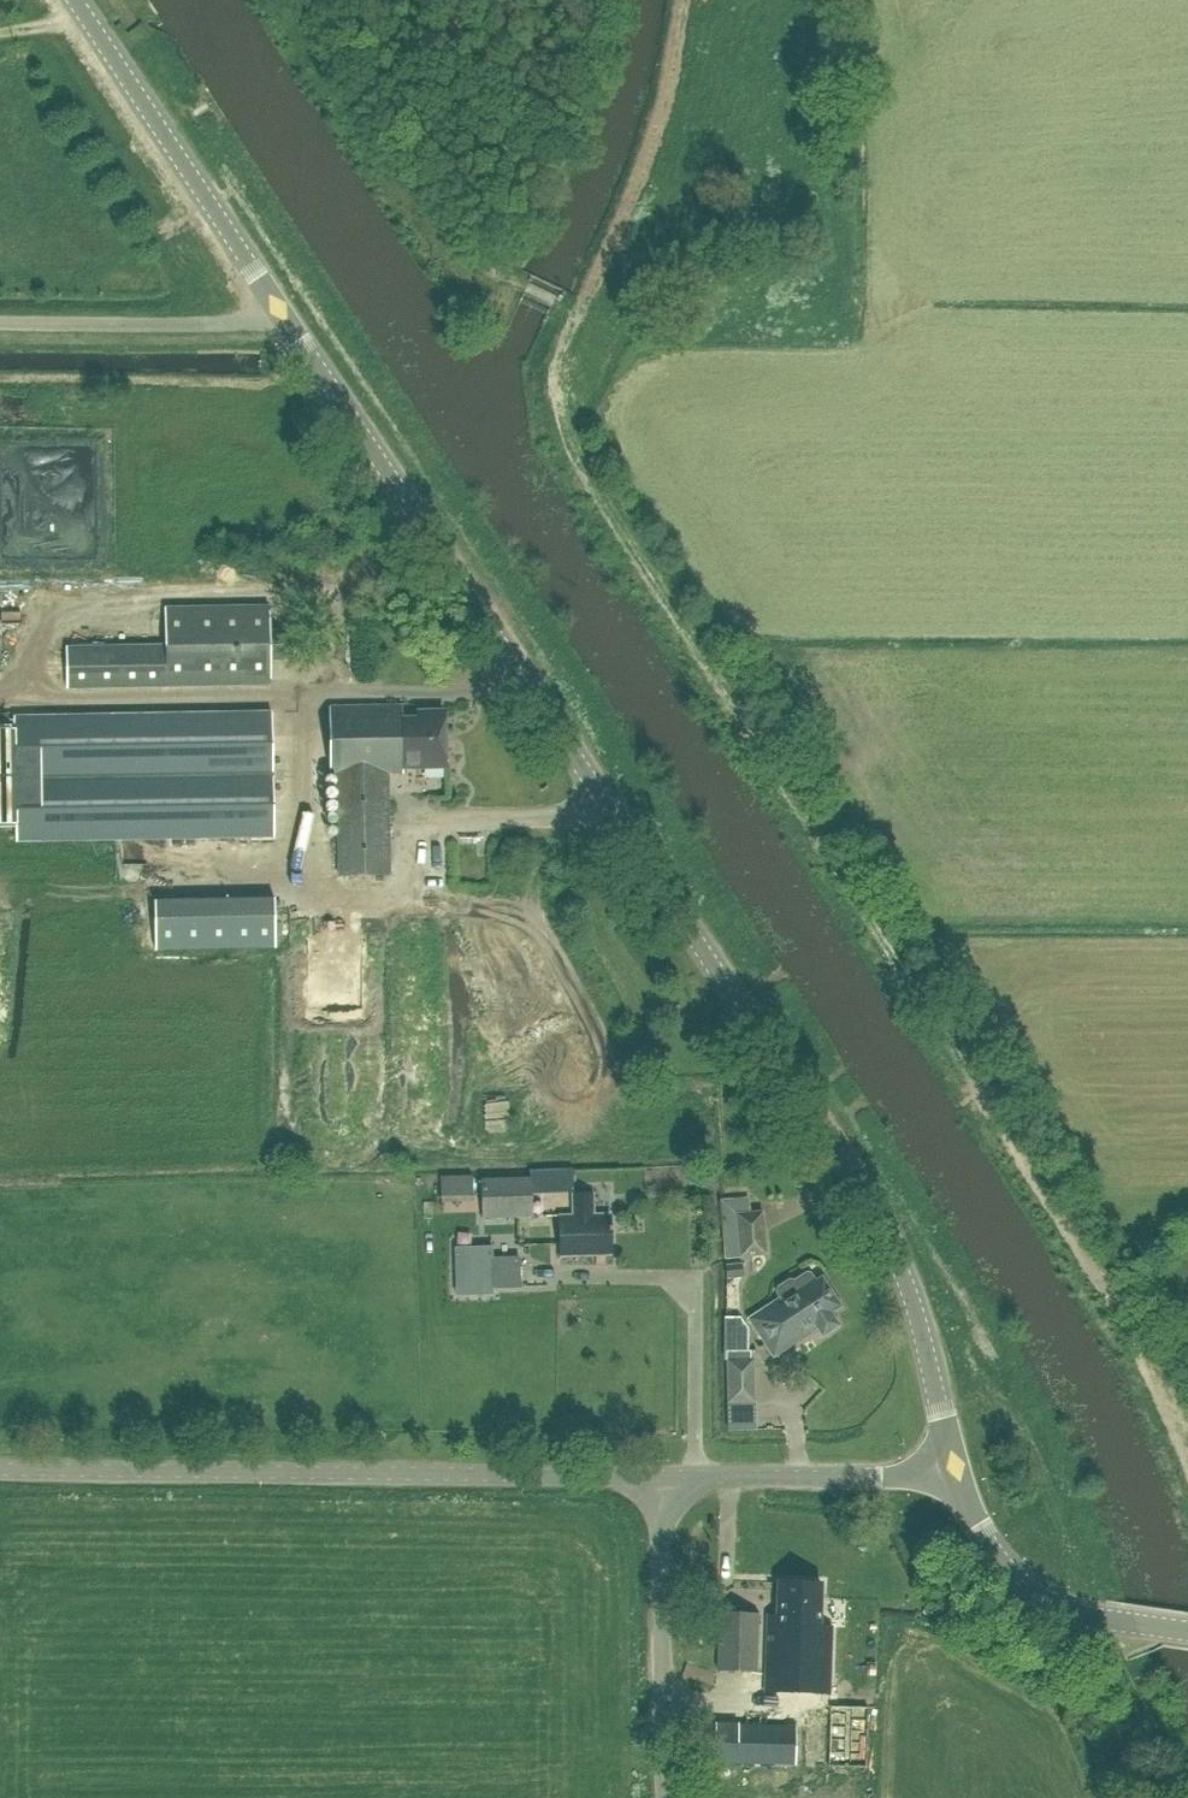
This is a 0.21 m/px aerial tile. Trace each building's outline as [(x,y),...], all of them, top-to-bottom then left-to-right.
[(269,634),(268,607),(165,609),(166,648),(67,650),(67,690),(270,686),(269,662),(294,662),(294,634),(269,634)] [(401,720),(401,706),(327,707),(328,776),(334,776),(336,877),(386,877),(385,775),(400,775),(400,770),(443,770),(442,715),(414,715),(414,720),(401,720)] [(0,719),(0,828),(15,828),(16,842),(274,838),(272,709),(14,713),(14,719),(0,719)] [(472,1197),(471,1176),(440,1177),(441,1199),(472,1197)] [(528,1215),(527,1179),(479,1180),(481,1216),(528,1215)] [(591,1214),(591,1195),(569,1196),(569,1215),(558,1215),(559,1257),(608,1256),(607,1214),(591,1214)] [(750,1213),(749,1199),(721,1201),(726,1258),(767,1254),(763,1211),(750,1213)] [(492,1246),(455,1248),(456,1283),(467,1282),(468,1296),(493,1295),(493,1289),(521,1288),(520,1258),(492,1258),(492,1246)] [(810,1273),(806,1273),(794,1281),(789,1280),(777,1287),(776,1293),(779,1297),(746,1319),(772,1358),(816,1330),(821,1338),(839,1326),(831,1314),(840,1307),(827,1286),(825,1288),(818,1278),(815,1281),(810,1273)] [(732,1359),(732,1429),(760,1429),(761,1359),(732,1359)] [(820,1584),(777,1582),(776,1617),(768,1617),(765,1694),(827,1696),(829,1628),(818,1627),(820,1584)] [(758,1617),(719,1615),(718,1672),(756,1673),(758,1617)] [(870,1708),(830,1707),(829,1768),(869,1769),(870,1708)] [(796,1727),(707,1724),(706,1764),(794,1766),(796,1727)]
